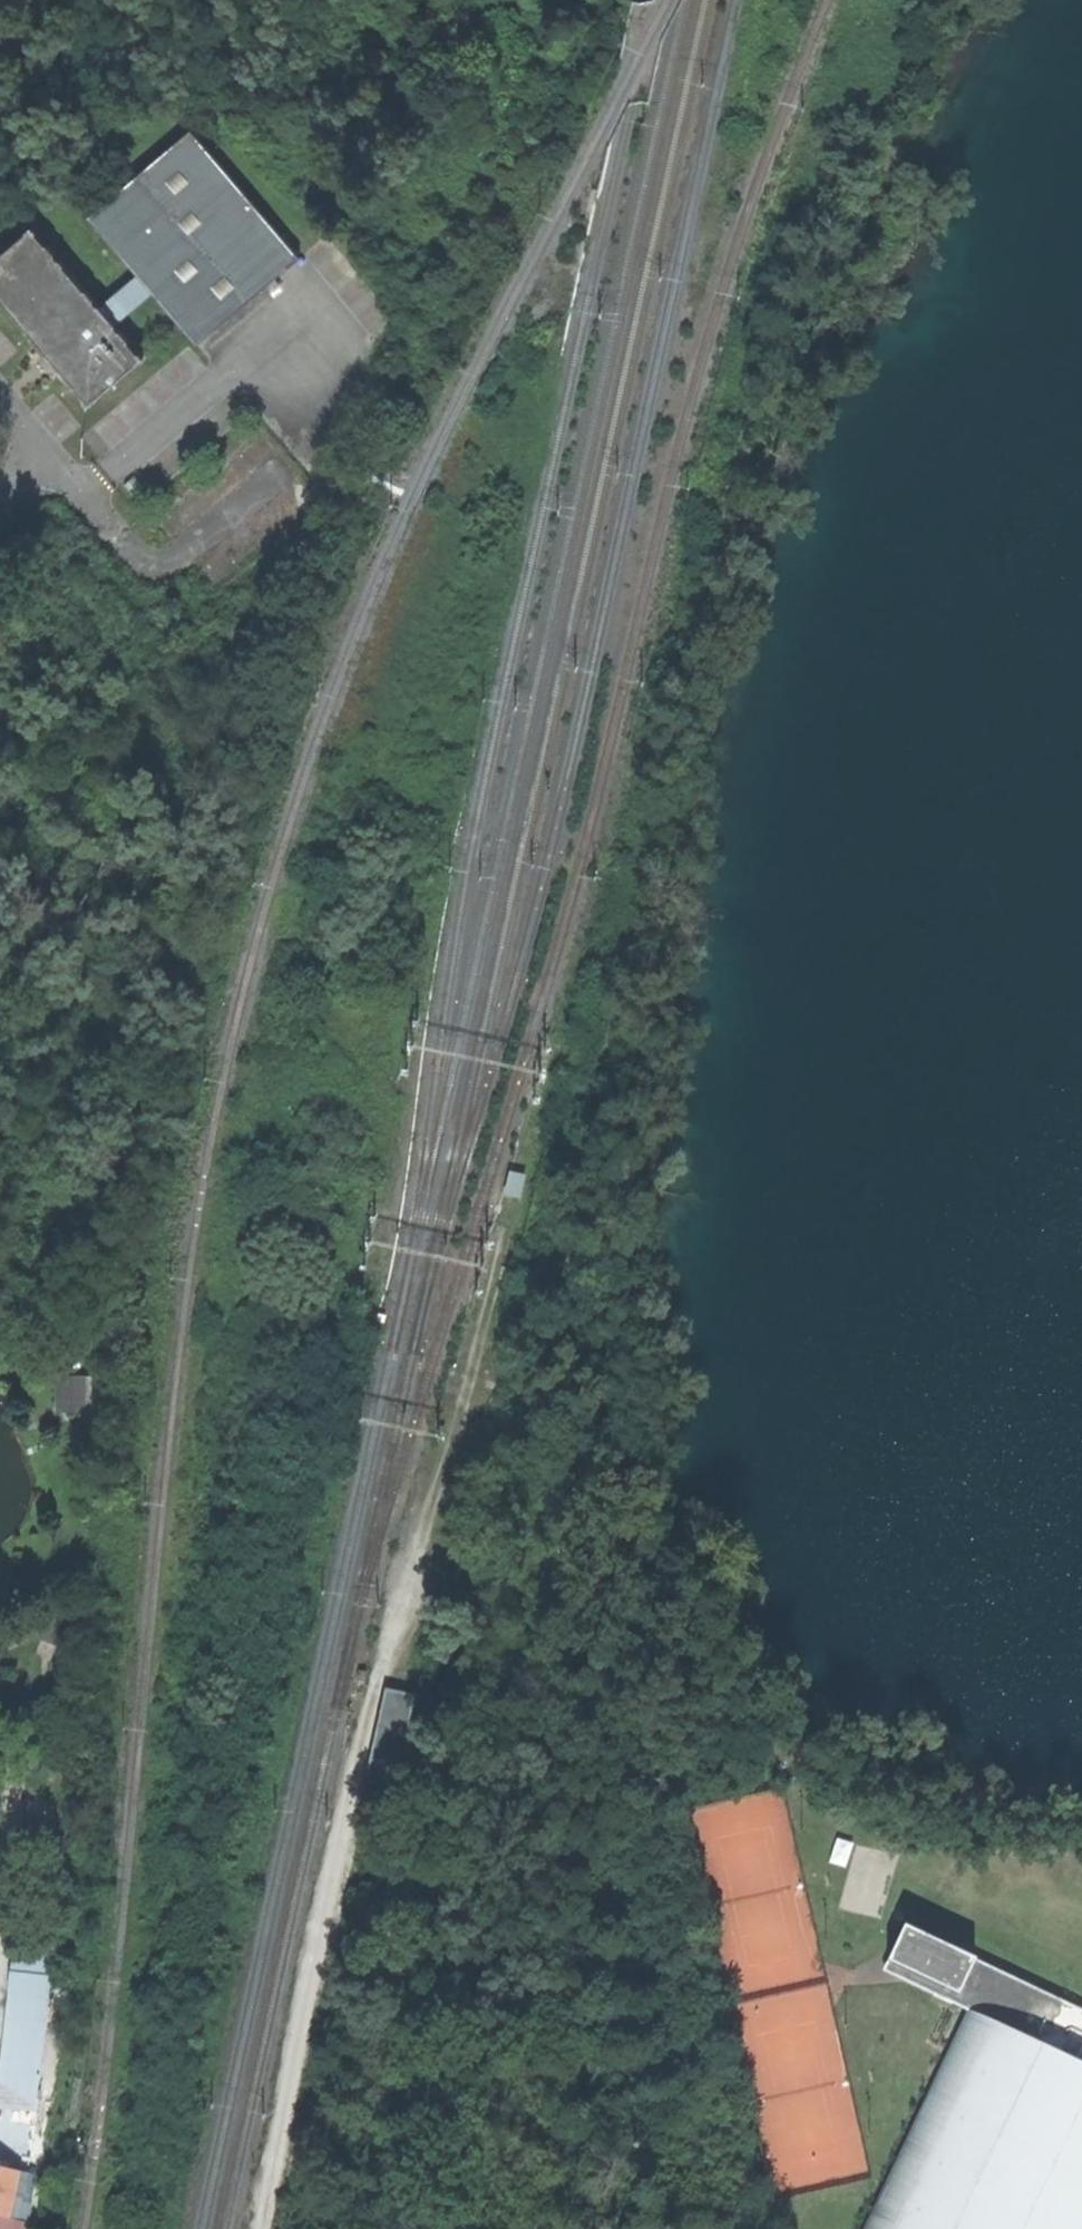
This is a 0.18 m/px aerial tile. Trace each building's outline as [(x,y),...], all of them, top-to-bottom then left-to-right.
[(111,322),(149,291),(195,345),(299,257),(190,129),(87,215),(140,277),(101,309),(111,322)] [(143,359),(111,322),(101,309),(31,226),(0,252),(0,304),(48,361),(86,406),(143,359)] [(526,1179),(512,1174),(506,1195),(519,1199),(526,1179)] [(100,1382),(54,1387),(58,1422),(103,1418),(100,1382)] [(438,1703),(389,1692),(364,1799),(413,1810),(438,1703)] [(954,1953),(958,1945),(906,1920),(889,1956),(940,1980),(936,1989),(970,2005),(865,2228),(1081,2228),(1081,2013),(954,1953)] [(33,2112),(54,1925),(19,1922),(0,2097),(0,2109),(33,2112)] [(7,2219),(17,2173),(0,2169),(0,2218),(7,2219)] [(27,2176),(17,2173),(7,2219),(16,2222),(23,2223),(27,2176)] [(5,2228),(22,2228),(23,2223),(16,2222),(7,2219),(5,2228)]
